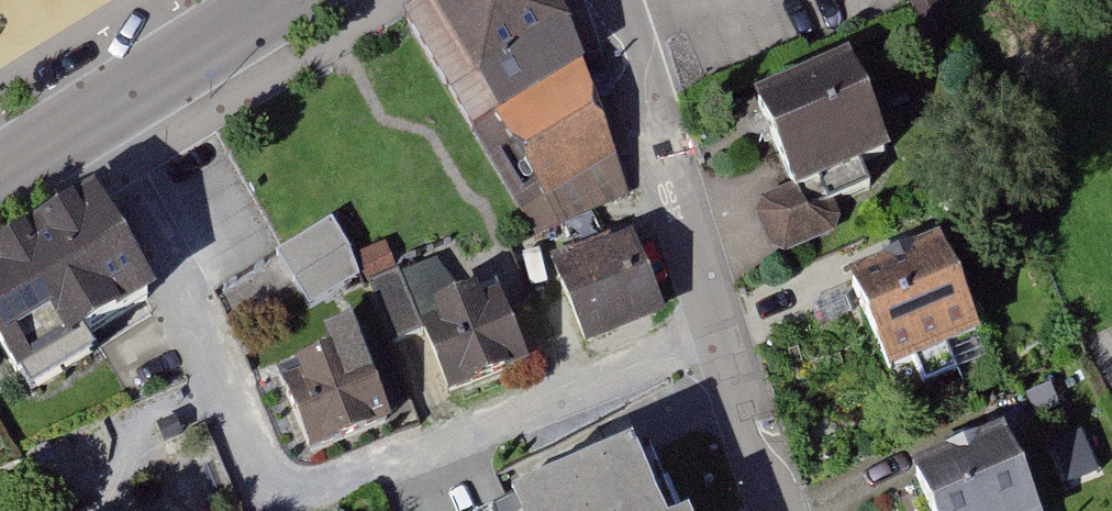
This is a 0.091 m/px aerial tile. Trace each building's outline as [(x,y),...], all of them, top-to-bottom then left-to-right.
[(408,10),(476,135),(495,124),(541,209),(623,165),(575,75),(534,0),(427,0),(408,10)] [(843,67),(752,106),(792,200),(883,161),(843,67)] [(0,255),(0,352),(20,384),(158,300),(94,197),(0,255)] [(307,304),(366,279),(341,221),(282,245),(307,304)] [(941,242),(848,283),(890,377),(982,336),(941,242)] [(631,244),(557,273),(590,355),(663,327),(631,244)] [(499,291),(419,321),(450,403),(530,373),(499,291)] [(330,370),(279,390),(306,458),(386,426),(350,336),(321,348),(330,370)] [(527,473),(540,510),(701,510),(672,424),(527,473)] [(914,482),(925,510),(1035,510),(1009,445),(914,482)]
